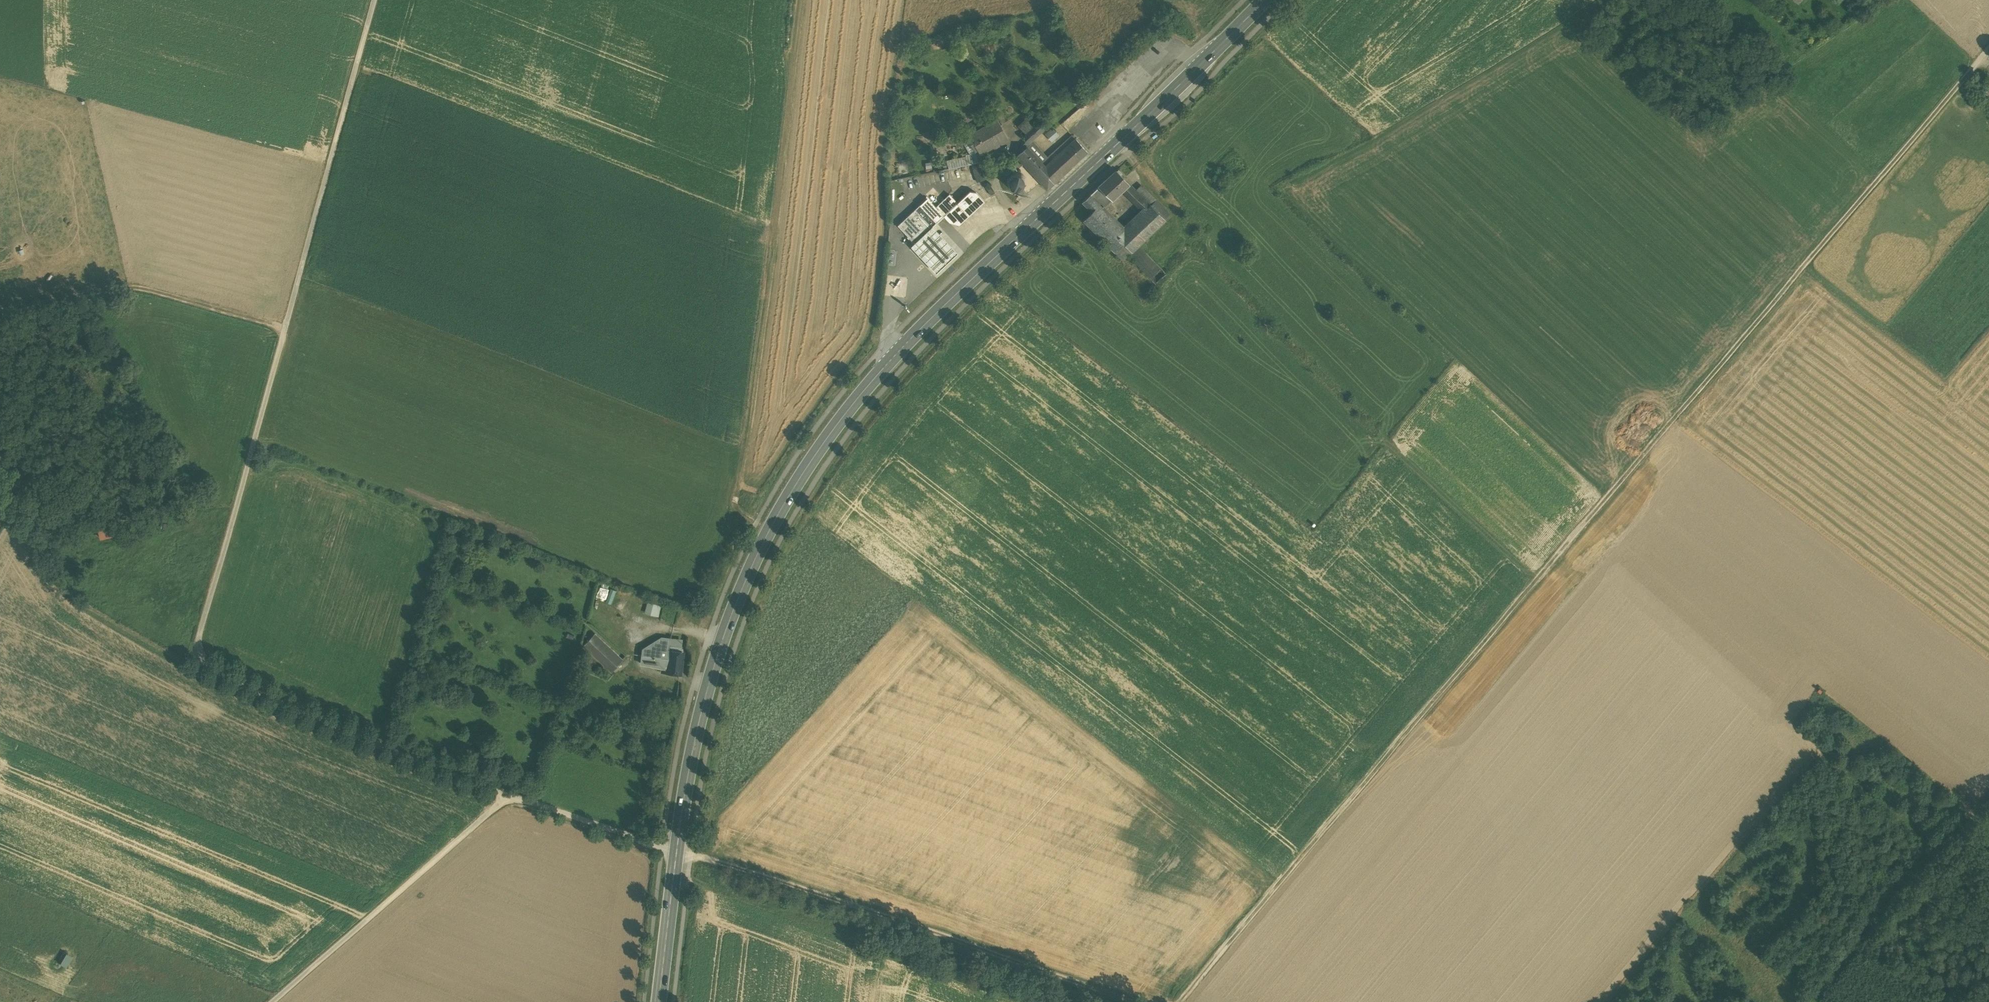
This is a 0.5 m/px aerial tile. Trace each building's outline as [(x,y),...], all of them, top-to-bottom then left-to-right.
[(1131,83),(1142,73),(1131,61),(1120,72),(1131,83)] [(1036,109),(1018,126),(1023,131),(1041,114),(1036,109)] [(1023,131),(1020,134),(1028,143),(1049,123),(1041,114),(1023,131)] [(1008,138),(997,119),(969,134),(980,154),(1008,138)] [(1052,127),(1046,133),(1052,140),(1059,133),(1052,127)] [(1068,145),(1081,158),(1088,152),(1076,139),(1068,145)] [(1068,145),(1045,165),(1042,168),(1055,183),(1081,158),(1068,145)] [(1038,180),(1047,190),(1055,183),(1042,168),(1045,165),(1026,146),(1015,156),(1022,164),(1038,180)] [(1038,180),(1022,164),(1015,172),(1016,172),(1019,172),(1020,173),(1022,174),(1023,175),(1025,176),(1026,178),(1026,180),(1026,184),(1026,185),(1025,187),(1024,189),(1022,190),(1020,191),(1019,191),(1021,196),(1038,180)] [(1015,172),(1011,165),(1005,169),(1009,175),(1010,175),(1011,174),(1012,173),(1013,173),(1015,172)] [(1116,169),(1099,186),(1112,199),(1121,190),(1129,182),(1116,169)] [(1026,185),(1026,182),(1026,178),(1023,175),(1020,173),(1019,172),(1016,172),(1015,172),(1013,173),(1012,173),(1010,175),(1007,178),(1007,182),(1008,186),(1010,189),(1013,191),(1017,192),(1020,191),(1024,189),(1026,185)] [(1137,190),(1129,182),(1121,190),(1143,212),(1151,204),(1148,200),(1137,190)] [(995,192),(991,185),(987,188),(991,195),(995,192)] [(1152,195),(1141,185),(1137,190),(1148,200),(1152,195)] [(1112,199),(1099,186),(1090,196),(1103,209),(1112,199)] [(970,191),(958,203),(949,194),(936,207),(944,216),(949,222),(959,225),(985,201),(976,192),(970,191)] [(1103,209),(1090,196),(1083,202),(1091,210),(1083,218),(1115,251),(1124,243),(1118,237),(1125,231),(1103,209)] [(936,207),(927,198),(920,205),(937,223),(944,216),(936,207)] [(1125,231),(1118,237),(1124,243),(1132,251),(1139,245),(1165,218),(1151,204),(1143,212),(1125,231)] [(937,223),(920,205),(898,225),(908,236),(913,242),(914,243),(915,244),(933,227),(937,223)] [(933,227),(915,244),(914,243),(911,246),(924,260),(936,273),(957,253),(945,240),(933,227)] [(1132,251),(1124,243),(1115,251),(1124,260),(1129,255),(1132,251)] [(1129,255),(1156,283),(1166,273),(1139,245),(1132,251),(1129,255)] [(598,592),(607,595),(610,584),(601,581),(598,592)] [(660,616),(662,604),(647,601),(644,613),(660,616)] [(622,659),(595,634),(584,645),(612,671),(622,659)] [(683,642),(662,639),(644,650),(641,663),(662,667),(665,668),(667,650),(682,651),(683,642)] [(682,651),(667,650),(665,668),(662,667),(661,672),(679,674),(682,651)]
